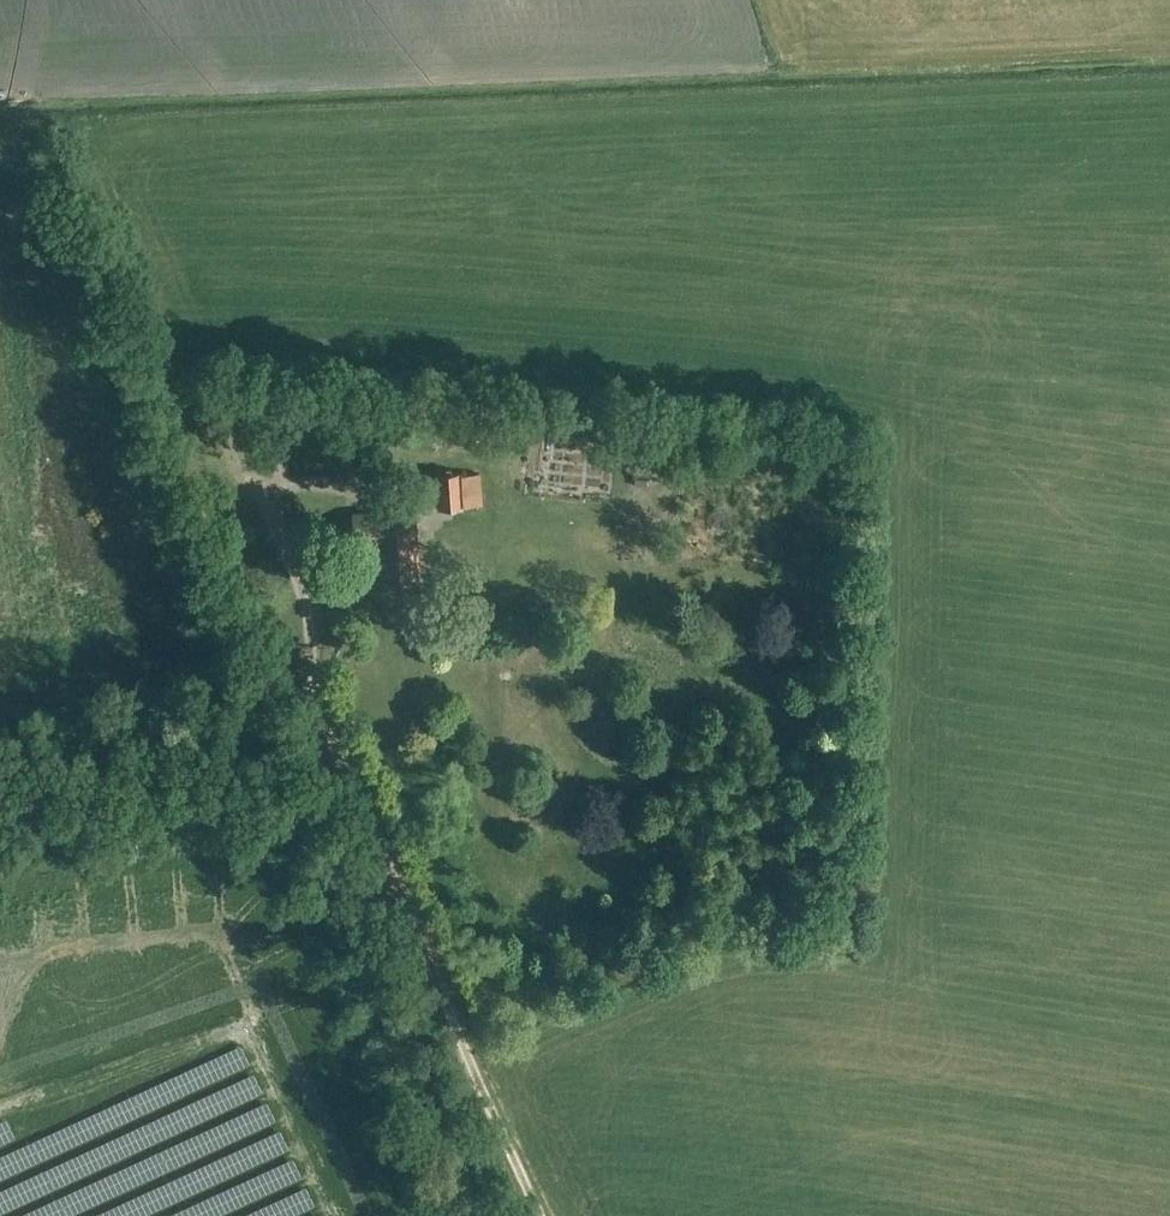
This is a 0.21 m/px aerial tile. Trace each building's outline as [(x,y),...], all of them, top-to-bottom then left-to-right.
[(413,507),(437,505),(437,508),(482,505),(480,473),(459,474),(459,472),(435,473),(435,477),(411,478),(413,507)] [(378,576),(418,573),(413,509),(352,514),(354,541),(375,539),(378,576)] [(524,720),(532,708),(514,697),(506,709),(524,720)]
